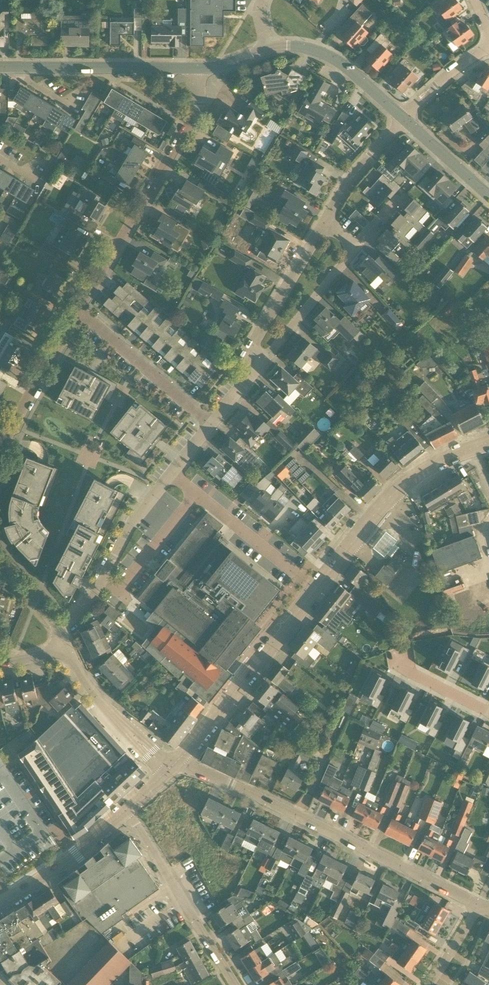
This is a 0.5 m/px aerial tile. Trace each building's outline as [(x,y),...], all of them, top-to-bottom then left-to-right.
[(210,4),(191,4),(191,34),(191,46),(204,46),(204,37),(223,37),(224,12),(236,12),(236,0),(210,0),(210,4)] [(451,18),(456,14),(455,13),(462,8),(456,0),(450,0),(445,4),(442,0),(439,0),(433,4),(430,6),(438,17),(441,14),(446,20),(450,17),(451,18)] [(341,19),(352,7),(347,2),(336,14),(341,19)] [(363,45),(368,41),(367,39),(365,36),(368,33),(361,26),(372,13),(362,4),(343,25),(349,30),(342,38),(352,47),(357,42),(361,45),(363,45)] [(3,45),(3,35),(3,18),(10,18),(10,7),(0,7),(0,45),(3,45)] [(178,9),(178,24),(187,24),(187,9),(178,9)] [(62,33),(62,43),(62,45),(79,45),(88,45),(88,35),(88,29),(88,26),(89,18),(86,18),(86,12),(65,11),(65,17),(62,17),(62,25),(62,33)] [(44,36),(44,26),(44,15),(32,15),(32,20),(17,19),(16,28),(16,38),(17,38),(17,37),(25,37),(25,34),(31,34),(31,45),(46,45),(46,37),(49,37),(49,36),(44,36)] [(152,27),(152,32),(152,43),(166,43),(166,41),(170,41),(170,46),(180,46),(180,43),(181,43),(181,33),(181,27),(172,27),(171,20),(163,20),(160,18),(155,18),(152,20),(152,27)] [(465,24),(462,26),(458,21),(453,25),(445,31),(442,33),(450,43),(453,41),(457,47),(462,43),(463,44),(468,41),(467,39),(473,35),(465,24)] [(134,35),(134,22),(110,22),(110,36),(110,46),(120,46),(120,35),(134,35)] [(383,65),(393,55),(386,49),(391,43),(381,33),(368,47),(374,53),(367,61),(377,70),(382,64),(383,65)] [(418,78),(411,71),(414,68),(403,59),(393,70),(399,75),(392,83),(402,93),(407,87),(408,88),(418,78)] [(487,66),(483,73),(481,72),(478,77),(479,78),(476,83),(482,87),(480,90),(488,96),(488,68),(487,66)] [(282,72),(281,71),(280,70),(279,70),(278,70),(277,70),(276,71),(276,72),(275,73),(272,74),(271,74),(260,77),(261,78),(258,79),(260,85),(262,84),(265,93),(280,88),(282,95),(298,90),(305,77),(291,69),(289,74),(287,74),(287,73),(286,73),(285,74),(282,72)] [(329,123),(331,119),(336,111),(330,107),(329,108),(320,102),(330,85),(318,78),(313,87),(308,95),(307,95),(298,112),(319,125),(323,119),(329,123)] [(8,91),(8,101),(15,102),(18,103),(15,107),(22,111),(24,107),(25,107),(32,94),(21,88),(18,93),(16,91),(8,91)] [(104,102),(115,109),(123,96),(112,89),(104,102)] [(88,98),(97,103),(101,98),(92,92),(88,98)] [(32,94),(25,107),(35,114),(43,101),(32,94)] [(113,113),(111,116),(118,120),(122,122),(126,115),(134,102),(123,96),(115,109),(113,113)] [(85,103),(94,108),(97,103),(88,98),(85,103)] [(252,100),(246,107),(260,119),(266,112),(252,100)] [(46,120),(54,107),(43,101),(35,114),(46,120)] [(145,109),(134,102),(126,115),(137,122),(145,109)] [(85,103),(82,109),(86,111),(91,114),(94,108),(85,103)] [(468,113),(462,105),(451,113),(452,115),(446,120),(454,131),(454,130),(458,132),(463,128),(462,125),(464,123),(471,133),(479,128),(468,113)] [(57,126),(64,113),(54,107),(46,120),(57,126)] [(148,128),(155,115),(145,109),(137,122),(148,128)] [(246,132),(253,121),(238,113),(230,109),(226,115),(223,113),(216,124),(218,125),(213,134),(227,143),(233,133),(239,137),(242,130),(246,132)] [(337,135),(339,136),(354,150),(355,151),(360,146),(359,145),(373,129),(366,123),(369,120),(360,112),(347,127),(336,121),(334,120),(327,132),(323,139),(325,140),(332,144),(337,135)] [(57,126),(59,128),(68,133),(75,120),(64,113),(57,126)] [(155,115),(148,128),(159,135),(162,130),(166,122),(155,115)] [(8,128),(11,130),(19,118),(8,117),(8,118),(2,128),(8,128)] [(166,122),(162,130),(167,133),(171,125),(166,122)] [(141,136),(143,132),(135,127),(132,132),(141,136)] [(487,128),(474,140),(483,149),(488,143),(488,131),(487,128)] [(322,141),(323,139),(327,132),(321,129),(318,135),(318,136),(317,137),(322,141)] [(148,153),(143,150),(146,144),(134,137),(131,143),(135,145),(128,156),(141,164),(148,153)] [(161,140),(156,147),(163,151),(166,146),(167,144),(161,140)] [(199,156),(194,164),(203,169),(204,170),(205,168),(206,168),(201,177),(215,186),(220,177),(213,172),(220,159),(227,163),(234,153),(229,150),(220,145),(215,155),(202,147),(198,155),(199,156)] [(308,152),(296,145),(290,157),(301,164),(308,152)] [(404,169),(418,153),(409,145),(395,160),(404,169)] [(475,159),(479,163),(478,164),(483,168),(484,167),(488,172),(488,145),(483,152),(482,152),(475,159)] [(418,153),(404,169),(409,173),(405,176),(410,181),(420,170),(427,161),(418,153)] [(76,165),(84,169),(88,162),(76,155),(72,163),(76,165)] [(135,174),(141,164),(128,156),(122,167),(135,174)] [(66,159),(62,166),(72,172),(76,165),(72,163),(70,162),(66,159)] [(324,168),(315,162),(310,160),(296,183),(316,195),(317,194),(320,193),(319,190),(326,178),(320,174),(324,168)] [(47,168),(56,173),(59,168),(54,165),(50,162),(47,168)] [(117,179),(128,185),(135,174),(122,167),(115,178),(117,179)] [(44,173),(53,179),(56,173),(47,168),(44,173)] [(12,177),(2,170),(0,173),(0,187),(5,190),(12,177)] [(387,170),(383,174),(391,182),(392,181),(393,181),(396,178),(387,170)] [(420,170),(410,181),(415,185),(424,174),(420,170)] [(448,179),(439,171),(431,180),(422,190),(426,193),(431,198),(434,195),(448,179)] [(44,173),(41,179),(50,184),(53,179),(44,173)] [(368,186),(363,192),(378,206),(387,196),(391,192),(394,194),(400,187),(393,181),(392,181),(391,182),(383,174),(370,188),(368,186)] [(422,190),(431,180),(426,176),(417,186),(422,190)] [(15,196),(23,183),(12,177),(5,190),(15,196)] [(457,188),(448,179),(434,195),(438,199),(442,203),(440,205),(441,205),(449,196),(457,188)] [(176,192),(171,200),(178,205),(174,210),(183,215),(187,210),(189,211),(194,203),(197,205),(199,201),(205,191),(195,185),(186,180),(181,190),(179,188),(176,193),(176,192)] [(15,196),(26,203),(34,190),(23,183),(15,196)] [(206,192),(218,200),(222,192),(211,185),(206,192)] [(292,195),(285,190),(279,200),(285,204),(277,219),(279,220),(288,225),(289,222),(296,227),(302,218),(304,219),(308,212),(302,209),(306,203),(292,195)] [(246,206),(252,208),(257,192),(251,191),(246,206)] [(79,195),(66,217),(80,225),(84,219),(83,218),(85,215),(93,220),(92,220),(94,221),(95,220),(98,222),(100,221),(104,215),(102,213),(106,207),(96,201),(98,198),(89,192),(88,192),(85,198),(81,195),(79,195)] [(454,200),(449,196),(441,205),(445,210),(454,200)] [(427,212),(412,198),(407,203),(409,205),(405,210),(407,212),(403,217),(414,227),(413,227),(422,235),(427,230),(427,229),(418,221),(427,212)] [(446,230),(449,226),(455,231),(469,214),(467,212),(469,211),(465,208),(467,206),(463,202),(461,204),(460,203),(449,214),(440,225),(446,230)] [(245,208),(240,216),(266,231),(270,223),(245,208)] [(354,209),(347,217),(352,221),(346,228),(351,231),(356,224),(362,228),(368,220),(354,209)] [(400,242),(409,250),(413,245),(414,244),(405,236),(413,227),(414,227),(403,217),(399,213),(394,218),(395,220),(391,224),(394,227),(390,232),(389,232),(400,242)] [(171,220),(163,215),(157,224),(160,226),(158,229),(155,227),(151,233),(152,234),(150,236),(153,237),(153,238),(159,241),(160,239),(163,241),(162,243),(178,252),(190,231),(178,224),(178,226),(174,224),(175,222),(171,220)] [(454,236),(462,244),(468,237),(473,242),(486,227),(485,226),(487,225),(482,220),(481,222),(477,219),(475,222),(470,218),(454,236)] [(6,229),(15,234),(18,229),(14,227),(11,225),(9,224),(6,229)] [(68,228),(62,225),(53,242),(59,246),(59,247),(77,257),(87,239),(76,232),(76,233),(68,228)] [(400,242),(389,232),(390,232),(385,227),(380,233),(382,235),(378,239),(380,242),(376,247),(395,265),(400,259),(392,251),(400,242)] [(12,240),(15,234),(6,229),(3,234),(12,240)] [(261,250),(257,256),(266,262),(268,258),(276,263),(289,241),(281,236),(270,229),(258,248),(261,250)] [(414,244),(413,245),(418,251),(433,235),(427,230),(422,235),(414,244)] [(12,240),(3,234),(0,239),(0,240),(9,245),(12,240)] [(487,236),(477,246),(473,251),(482,259),(487,254),(488,256),(488,238),(487,236)] [(41,249),(50,254),(56,258),(60,250),(45,241),(41,249)] [(234,250),(229,259),(245,269),(251,260),(234,250)] [(143,280),(144,279),(146,280),(144,284),(154,290),(156,286),(154,277),(150,275),(154,269),(159,272),(166,260),(163,258),(154,253),(150,259),(140,253),(133,265),(136,266),(131,273),(143,280)] [(67,264),(56,258),(50,254),(47,260),(51,262),(50,263),(55,266),(49,276),(45,274),(36,276),(37,281),(36,283),(46,290),(54,295),(55,294),(54,294),(64,278),(59,275),(62,270),(63,270),(67,264)] [(398,273),(394,270),(379,256),(374,261),(369,255),(358,267),(363,271),(362,272),(372,282),(378,276),(387,284),(398,273)] [(178,260),(171,256),(168,261),(175,265),(178,260)] [(455,271),(462,276),(472,261),(465,256),(455,271)] [(447,267),(433,283),(440,289),(454,272),(447,267)] [(255,302),(261,292),(264,287),(261,285),(265,277),(251,268),(246,276),(245,276),(235,293),(244,298),(245,296),(255,302)] [(0,279),(0,282),(5,285),(5,284),(6,285),(14,289),(24,296),(29,289),(18,282),(11,278),(10,277),(3,273),(0,279)] [(370,299),(353,281),(348,286),(346,284),(337,292),(339,294),(338,295),(346,304),(344,307),(352,316),(352,315),(358,322),(365,315),(363,313),(369,307),(366,303),(370,299)] [(122,288),(120,285),(114,292),(116,295),(129,306),(130,305),(135,299),(145,307),(149,301),(127,282),(122,288)] [(220,301),(224,294),(203,282),(198,292),(209,298),(210,296),(220,301)] [(488,298),(488,295),(481,288),(467,304),(476,312),(488,298)] [(129,306),(116,295),(112,300),(109,298),(103,305),(119,318),(125,311),(133,319),(138,313),(130,305),(129,306)] [(24,319),(18,316),(13,324),(17,326),(26,332),(26,331),(25,330),(29,323),(35,327),(36,325),(37,326),(36,327),(37,327),(37,326),(38,327),(42,320),(41,319),(42,318),(41,318),(41,319),(40,319),(43,314),(43,315),(48,307),(40,303),(39,304),(37,303),(29,298),(24,306),(30,309),(24,319)] [(239,308),(224,299),(219,308),(223,311),(220,316),(224,318),(217,329),(214,334),(224,340),(227,334),(233,338),(241,325),(234,321),(237,316),(235,314),(239,308)] [(137,329),(142,333),(153,320),(154,321),(161,312),(156,306),(148,316),(141,310),(139,313),(138,313),(133,319),(127,325),(134,332),(137,329)] [(333,315),(326,308),(315,319),(318,323),(314,327),(321,334),(322,336),(327,331),(328,333),(334,327),(349,342),(360,331),(344,316),(340,321),(333,315)] [(383,315),(395,328),(401,322),(389,309),(383,315)] [(153,320),(142,333),(140,336),(147,342),(149,339),(154,344),(165,331),(166,331),(174,322),(168,317),(160,326),(154,321),(153,320)] [(165,331),(154,344),(152,346),(159,352),(161,350),(166,354),(177,341),(178,342),(186,332),(180,327),(172,337),(166,331),(165,331)] [(0,364),(9,369),(12,363),(17,365),(17,364),(16,363),(24,351),(15,346),(18,341),(5,333),(0,342),(0,364)] [(177,341),(166,354),(164,357),(171,363),(173,360),(178,364),(189,352),(190,352),(198,343),(192,338),(184,347),(178,342),(177,341)] [(317,349),(311,344),(303,338),(287,357),(301,368),(310,357),(315,361),(322,353),(317,349)] [(189,352),(178,364),(176,367),(183,373),(185,370),(190,375),(201,362),(202,363),(210,353),(204,348),(196,357),(190,352),(189,352)] [(335,372),(346,359),(338,353),(336,356),(330,351),(320,362),(330,371),(332,369),(335,372)] [(435,366),(437,365),(427,354),(417,364),(420,367),(435,366)] [(201,362),(190,375),(188,378),(195,384),(197,381),(203,386),(222,364),(216,359),(208,368),(202,363),(201,362)] [(72,371),(59,397),(64,399),(61,404),(87,418),(88,416),(90,413),(95,416),(104,397),(109,400),(117,384),(94,372),(92,375),(88,373),(89,370),(88,369),(87,372),(80,368),(77,373),(72,371)] [(304,397),(312,388),(297,373),(292,378),(281,368),(279,371),(278,370),(273,376),(274,376),(271,379),(288,394),(284,399),(290,405),(300,393),(304,397)] [(487,385),(481,387),(476,370),(468,372),(473,389),(472,389),(470,389),(466,390),(465,392),(477,404),(485,402),(486,404),(488,403),(488,391),(487,385)] [(439,396),(424,382),(418,388),(432,403),(439,396)] [(258,400),(256,401),(264,408),(273,417),(278,412),(282,415),(285,418),(288,414),(290,416),(295,410),(285,401),(278,394),(274,399),(266,391),(262,396),(261,395),(257,399),(258,400)] [(425,435),(435,449),(435,448),(457,437),(458,437),(450,423),(439,412),(422,396),(417,401),(432,415),(419,427),(425,435)] [(114,427),(113,428),(118,431),(114,436),(130,449),(127,453),(141,464),(157,443),(154,441),(158,437),(159,436),(163,430),(159,427),(163,423),(140,404),(136,408),(132,405),(114,427)] [(464,409),(457,413),(453,415),(458,425),(463,434),(485,423),(481,414),(478,409),(475,404),(464,409)] [(332,418),(321,430),(328,436),(344,418),(331,406),(325,412),(332,418)] [(264,423),(257,416),(253,421),(247,415),(237,427),(244,434),(240,438),(251,448),(255,443),(252,439),(259,432),(263,435),(269,428),(264,423)] [(419,427),(418,426),(409,418),(403,423),(409,431),(395,441),(392,437),(385,442),(394,453),(394,454),(398,459),(404,467),(424,451),(425,450),(417,441),(425,435),(419,427)] [(303,452),(320,435),(313,428),(297,446),(303,452)] [(281,431),(275,437),(289,452),(296,445),(281,431)] [(321,437),(315,443),(317,446),(321,446),(325,441),(321,437)] [(220,448),(228,455),(241,466),(247,459),(252,464),(259,456),(247,445),(240,438),(235,442),(230,438),(220,448)] [(349,451),(359,462),(365,456),(355,446),(349,451)] [(347,448),(341,454),(344,457),(349,451),(347,448)] [(397,467),(390,460),(379,449),(374,454),(380,460),(374,466),(385,478),(397,467)] [(212,456),(203,466),(215,476),(220,480),(222,478),(228,483),(238,471),(227,461),(223,466),(212,456)] [(11,525),(1,527),(2,532),(4,537),(7,541),(9,545),(14,542),(19,548),(29,559),(39,557),(49,531),(43,525),(41,522),(39,519),(38,516),(38,512),(38,509),(39,506),(40,505),(44,506),(58,469),(27,457),(12,496),(10,504),(9,512),(9,520),(11,525)] [(304,470),(294,459),(285,467),(296,478),(304,470)] [(279,477),(286,470),(280,463),(272,470),(279,477)] [(356,492),(367,502),(367,503),(382,489),(381,488),(381,489),(374,481),(370,477),(360,487),(356,482),(358,480),(345,467),(337,474),(348,486),(355,493),(356,492)] [(458,474),(444,482),(453,497),(457,495),(462,503),(471,497),(458,474)] [(257,488),(247,499),(250,501),(252,504),(251,505),(251,506),(258,512),(259,511),(260,510),(263,507),(271,497),(271,496),(267,494),(265,491),(272,483),(265,477),(255,486),(257,488)] [(124,494),(114,489),(94,479),(66,535),(72,538),(55,568),(59,570),(53,582),(63,595),(73,594),(77,586),(81,588),(83,583),(86,579),(82,577),(124,494)] [(436,487),(442,498),(444,497),(456,516),(462,515),(459,510),(453,500),(451,501),(450,499),(453,497),(444,482),(436,487)] [(247,487),(240,495),(246,500),(247,499),(253,493),(257,488),(255,486),(251,483),(247,487)] [(455,516),(456,516),(444,497),(442,498),(436,487),(435,487),(436,488),(420,497),(429,512),(442,504),(449,516),(450,519),(455,516)] [(263,507),(260,510),(263,513),(264,514),(263,515),(263,516),(264,517),(270,522),(278,513),(283,507),(277,502),(279,499),(284,493),(278,488),(271,496),(271,497),(263,507)] [(323,505),(324,506),(339,521),(350,509),(343,502),(334,493),(323,505)] [(320,502),(311,511),(315,515),(330,531),(339,521),(324,506),(323,505),(320,502)] [(445,546),(431,551),(439,573),(472,561),(482,558),(472,532),(471,526),(480,524),(488,510),(488,509),(468,513),(462,515),(456,516),(455,516),(461,540),(455,542),(445,546)] [(207,512),(138,598),(154,611),(146,621),(159,632),(145,648),(149,651),(179,679),(184,674),(194,682),(189,687),(209,703),(233,674),(226,669),(245,645),(240,641),(280,590),(217,539),(221,534),(218,531),(223,525),(207,512)] [(431,523),(428,512),(421,513),(424,525),(431,523)] [(450,519),(449,519),(453,536),(455,542),(461,540),(455,516),(450,519)] [(301,517),(295,523),(319,545),(322,543),(323,541),(323,540),(322,540),(324,537),(326,535),(318,528),(322,524),(315,517),(308,524),(301,517)] [(295,523),(290,529),(297,536),(290,544),(298,551),(301,546),(302,546),(305,549),(309,553),(312,550),(314,549),(315,550),(319,545),(295,523)] [(386,586),(410,556),(399,546),(375,577),(386,586)] [(366,584),(362,581),(366,575),(354,565),(345,576),(358,586),(362,589),(366,584)] [(328,597),(327,598),(344,611),(347,613),(350,609),(356,601),(356,600),(357,599),(351,595),(346,591),(338,584),(328,598),(328,597)] [(364,590),(360,595),(380,612),(384,614),(391,622),(392,621),(396,617),(389,611),(389,610),(364,590)] [(357,599),(356,600),(356,601),(366,609),(366,611),(375,618),(380,612),(360,595),(357,599)] [(313,615),(313,616),(321,622),(326,627),(336,614),(342,619),(341,620),(348,626),(354,618),(352,617),(347,613),(344,611),(327,598),(328,598),(314,616),(313,615)] [(121,614),(110,605),(105,612),(115,621),(121,614)] [(105,636),(102,629),(98,620),(86,625),(88,629),(81,632),(81,633),(82,633),(88,645),(105,636)] [(335,639),(326,631),(321,627),(320,627),(316,633),(306,625),(298,636),(312,647),(316,641),(329,652),(338,641),(337,641),(335,639)] [(329,627),(326,631),(335,639),(339,634),(329,627)] [(88,645),(93,657),(93,658),(102,653),(106,651),(106,650),(111,648),(105,636),(88,645)] [(308,653),(312,647),(298,636),(289,647),(299,655),(295,660),(292,657),(291,657),(307,669),(315,660),(308,653)] [(473,637),(470,645),(475,648),(480,638),(473,637)] [(441,661),(439,667),(441,668),(450,673),(453,667),(454,667),(454,666),(457,659),(463,662),(470,650),(452,641),(441,661)] [(123,664),(113,654),(99,668),(100,668),(109,678),(123,664)] [(265,676),(273,682),(286,692),(289,695),(295,688),(283,678),(289,670),(277,661),(265,676)] [(472,684),(483,689),(486,683),(487,684),(488,682),(488,679),(488,664),(483,661),(472,684)] [(129,685),(132,681),(138,676),(135,673),(133,675),(132,674),(123,664),(109,678),(118,687),(117,687),(118,688),(118,687),(122,691),(121,692),(122,692),(129,685)] [(458,671),(451,682),(462,689),(469,677),(458,671)] [(373,674),(363,694),(373,699),(370,705),(377,709),(384,697),(378,694),(382,686),(381,686),(384,680),(373,674)] [(27,679),(20,681),(22,690),(24,700),(31,699),(33,706),(40,704),(42,705),(49,682),(41,684),(34,686),(32,677),(26,678),(27,679)] [(255,688),(251,694),(254,696),(262,703),(266,706),(263,710),(295,737),(300,739),(306,730),(298,724),(302,719),(295,713),(299,707),(271,684),(264,679),(263,678),(255,688)] [(5,707),(6,712),(19,710),(18,706),(25,704),(24,700),(22,690),(15,692),(12,680),(6,681),(7,683),(0,684),(0,686),(2,693),(4,704),(5,707)] [(49,682),(42,705),(44,705),(48,710),(54,706),(59,711),(67,703),(74,696),(70,692),(69,693),(64,688),(58,693),(54,688),(49,682)] [(184,708),(196,718),(204,707),(197,701),(186,692),(188,689),(180,682),(175,688),(183,695),(180,698),(187,704),(184,708)] [(402,689),(391,709),(402,714),(399,720),(406,724),(412,711),(407,708),(410,701),(410,700),(413,694),(402,689)] [(35,742),(18,754),(23,761),(39,784),(38,784),(43,792),(43,791),(70,831),(69,831),(74,839),(88,829),(87,828),(95,820),(102,814),(110,806),(109,805),(114,800),(95,780),(125,752),(78,700),(36,739),(34,741),(35,742)] [(430,702),(420,722),(431,728),(428,734),(435,737),(441,725),(436,722),(439,714),(438,714),(441,708),(430,702)] [(344,706),(342,710),(349,714),(351,710),(344,706)] [(197,719),(196,718),(184,708),(182,708),(177,715),(172,711),(165,719),(171,723),(165,730),(153,721),(149,727),(148,727),(160,736),(175,748),(197,719)] [(240,723),(236,728),(250,739),(260,727),(268,733),(272,728),(255,714),(247,708),(237,721),(240,723)] [(149,727),(153,721),(154,721),(149,717),(151,714),(146,709),(138,719),(149,727)] [(272,726),(275,721),(266,714),(262,718),(272,726)] [(457,716),(447,736),(457,741),(453,749),(456,750),(453,756),(459,760),(462,753),(469,739),(462,736),(466,728),(465,728),(466,726),(468,722),(461,718),(457,716)] [(373,720),(370,727),(382,733),(385,727),(373,720)] [(208,747),(207,747),(208,748),(204,756),(201,762),(207,765),(235,778),(248,783),(252,775),(262,754),(264,751),(256,744),(250,739),(236,728),(230,723),(224,730),(222,729),(214,746),(215,746),(214,750),(208,747)] [(365,725),(358,743),(375,750),(381,734),(375,732),(376,730),(365,725)] [(461,758),(466,761),(472,750),(473,751),(474,747),(484,752),(487,746),(488,747),(488,732),(482,729),(477,726),(466,747),(461,758)] [(28,731),(20,738),(23,743),(32,736),(28,731)] [(295,737),(290,748),(297,751),(288,768),(281,782),(296,789),(303,776),(295,772),(301,759),(306,762),(314,746),(300,739),(295,737)] [(252,775),(269,783),(269,782),(268,782),(269,779),(270,779),(271,777),(270,777),(273,770),(280,773),(286,759),(279,756),(277,759),(272,757),(271,759),(262,754),(252,775)] [(103,778),(98,783),(102,787),(116,802),(145,774),(132,759),(126,764),(122,760),(114,768),(108,773),(105,777),(103,778)] [(359,789),(368,792),(376,773),(373,772),(376,764),(370,762),(367,769),(359,789)] [(488,782),(488,764),(480,782),(487,785),(488,782)] [(318,800),(330,806),(337,792),(340,785),(341,785),(341,784),(332,780),(337,769),(329,765),(320,786),(324,788),(318,800)] [(367,769),(358,766),(351,785),(359,789),(367,769)] [(392,805),(403,779),(404,777),(397,775),(395,781),(393,780),(384,802),(392,805)] [(403,779),(392,805),(401,808),(411,782),(403,779)] [(182,790),(193,803),(201,795),(190,783),(182,790)] [(330,806),(343,812),(347,803),(350,798),(349,798),(353,791),(347,788),(340,785),(337,792),(330,806)] [(364,823),(374,802),(362,796),(359,803),(358,803),(351,817),(364,823)] [(419,818),(426,821),(434,800),(427,797),(419,818)] [(220,823),(227,808),(228,807),(219,803),(219,804),(209,799),(210,798),(209,798),(201,813),(220,823)] [(443,803),(434,800),(426,821),(434,825),(443,803)] [(459,836),(472,803),(465,800),(451,833),(459,836)] [(386,808),(374,802),(364,823),(376,829),(383,815),(382,814),(386,808)] [(220,823),(233,829),(241,814),(233,810),(232,810),(227,808),(220,823)] [(385,833),(397,839),(404,825),(398,822),(401,815),(395,812),(392,819),(385,833)] [(407,818),(404,825),(397,839),(409,845),(416,831),(419,824),(407,818)] [(244,841),(244,839),(257,845),(266,826),(254,820),(249,828),(241,824),(235,837),(244,841)] [(257,845),(256,848),(267,854),(266,857),(271,859),(280,840),(276,838),(279,832),(266,826),(257,845)] [(457,853),(455,857),(451,866),(466,874),(473,860),(463,855),(468,844),(466,843),(472,832),(465,828),(461,836),(454,851),(457,853)] [(430,856),(440,835),(428,829),(425,836),(425,835),(418,850),(430,856)] [(235,837),(228,833),(221,847),(228,851),(235,837)] [(452,841),(440,835),(430,856),(442,862),(449,847),(452,841)] [(288,856),(293,859),(301,843),(289,837),(280,856),(286,859),(288,856)] [(61,881),(57,884),(62,893),(83,921),(87,918),(102,934),(124,918),(122,915),(151,894),(159,888),(138,858),(142,855),(130,838),(128,839),(124,842),(121,844),(120,842),(119,841),(118,840),(117,840),(116,840),(115,840),(114,840),(113,840),(112,840),(111,841),(111,840),(108,843),(108,842),(100,850),(93,857),(93,856),(85,863),(77,869),(68,875),(69,876),(61,881)] [(301,843),(293,859),(291,862),(290,864),(299,869),(297,873),(305,877),(306,874),(313,862),(315,857),(310,854),(312,849),(301,843)] [(488,873),(488,872),(488,851),(487,855),(488,856),(480,873),(488,876),(488,874),(488,873)] [(280,859),(273,855),(271,859),(267,868),(265,872),(271,876),(273,872),(274,872),(280,859)] [(322,873),(327,876),(335,860),(323,855),(313,875),(320,879),(322,873)] [(265,856),(261,865),(267,868),(271,859),(266,857),(265,856)] [(327,876),(325,880),(333,883),(331,890),(333,891),(335,887),(336,887),(336,885),(339,879),(340,880),(341,877),(346,866),(335,860),(327,876)] [(368,893),(374,880),(359,873),(354,883),(352,886),(353,886),(350,891),(357,895),(359,889),(368,893)] [(300,887),(308,890),(314,878),(307,874),(300,887)] [(337,901),(347,880),(341,877),(340,880),(339,879),(336,885),(336,887),(335,887),(330,898),(337,901)] [(337,901),(330,915),(337,919),(349,894),(350,891),(353,886),(352,886),(354,883),(347,880),(337,901)] [(390,929),(391,927),(395,919),(397,913),(398,910),(403,901),(396,898),(399,892),(383,884),(377,897),(374,904),(380,907),(379,907),(385,921),(383,925),(390,929)] [(49,889),(39,895),(54,918),(56,922),(62,918),(61,916),(54,906),(59,903),(50,889),(49,889)] [(296,894),(293,900),(301,904),(304,898),(296,894)] [(49,921),(54,918),(39,895),(28,903),(46,929),(52,925),(49,921)] [(414,895),(409,903),(415,907),(419,900),(420,899),(414,895)] [(223,908),(213,914),(221,927),(230,921),(232,925),(235,924),(242,919),(234,906),(242,901),(247,898),(233,896),(228,899),(228,898),(220,903),(223,908)] [(425,903),(421,910),(422,911),(428,914),(442,923),(449,911),(430,899),(427,904),(425,903)] [(60,904),(66,912),(68,917),(75,912),(66,900),(60,904)] [(27,946),(37,939),(43,947),(54,940),(48,932),(46,929),(28,903),(23,906),(15,912),(14,911),(0,920),(0,960),(1,962),(27,946)] [(237,928),(226,935),(235,950),(244,944),(247,942),(253,938),(256,942),(262,939),(256,929),(250,933),(246,926),(254,921),(250,914),(242,919),(235,924),(237,928)] [(428,914),(421,926),(427,929),(436,934),(442,923),(428,914)] [(360,921),(348,916),(345,923),(356,929),(360,921)] [(410,928),(415,931),(419,925),(408,918),(404,925),(410,928)] [(391,927),(405,936),(410,928),(404,925),(395,919),(391,927)] [(305,933),(297,921),(289,927),(296,938),(305,933)] [(48,932),(54,940),(58,937),(53,929),(48,932)] [(115,941),(123,936),(121,932),(113,937),(115,941)] [(396,945),(418,960),(426,949),(412,940),(407,936),(400,947),(396,945)] [(51,961),(43,947),(37,939),(27,946),(1,962),(1,963),(2,962),(5,964),(2,968),(13,978),(13,980),(17,979),(18,981),(15,984),(29,984),(45,967),(51,961)] [(184,962),(175,967),(176,970),(178,972),(184,969),(200,960),(190,941),(181,946),(177,948),(184,962)] [(122,954),(111,944),(109,942),(96,956),(95,955),(94,956),(95,957),(67,984),(111,984),(116,979),(115,979),(130,964),(131,963),(127,959),(122,954)] [(411,972),(418,960),(396,945),(393,942),(388,948),(395,952),(391,957),(397,961),(397,962),(411,972)] [(248,970),(267,957),(260,946),(254,950),(241,958),(248,970)] [(374,954),(367,948),(362,955),(379,968),(384,962),(374,954)] [(374,954),(384,962),(389,956),(378,948),(374,954)] [(478,973),(487,979),(488,981),(488,950),(478,973)] [(274,967),(278,964),(278,963),(280,962),(275,953),(267,957),(248,970),(251,975),(250,976),(253,981),(254,980),(255,981),(264,976),(268,973),(275,969),(274,967)] [(278,964),(282,970),(294,963),(289,956),(280,962),(278,963),(278,964)] [(327,958),(320,962),(323,967),(331,962),(327,958)] [(162,966),(150,970),(152,977),(176,970),(175,967),(173,960),(161,963),(162,966)] [(209,975),(200,960),(184,969),(192,984),(209,975)] [(130,984),(142,984),(142,980),(142,973),(131,963),(130,964),(130,984)] [(294,963),(282,970),(286,977),(297,969),(294,963)] [(61,982),(45,967),(29,984),(58,984),(61,982)] [(378,984),(367,976),(359,970),(355,975),(368,984),(378,984)] [(367,976),(378,984),(400,984),(387,974),(386,975),(380,970),(377,975),(371,971),(367,976)] [(461,984),(488,984),(488,983),(486,981),(478,975),(476,977),(470,972),(466,978),(466,979),(463,983),(462,983),(461,984)]
